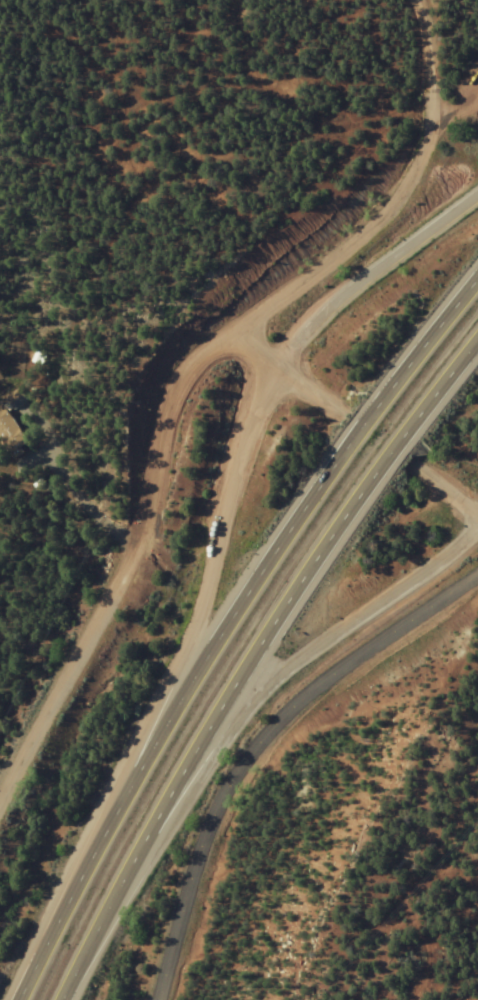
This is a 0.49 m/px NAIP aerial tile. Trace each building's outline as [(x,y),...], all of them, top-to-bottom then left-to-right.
[(0,403),(0,442),(7,453),(25,441),(0,403)]
